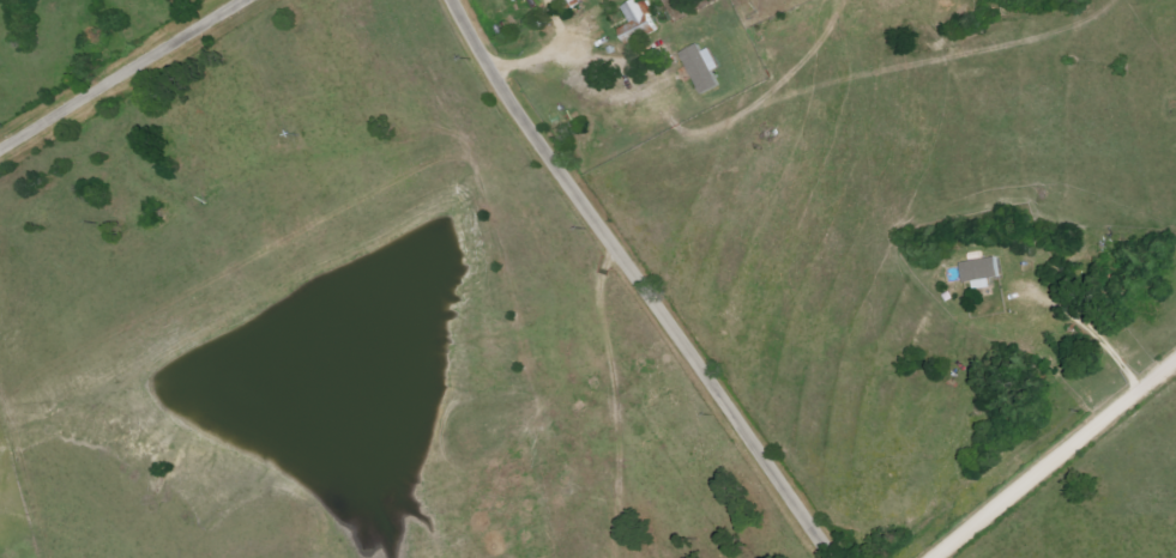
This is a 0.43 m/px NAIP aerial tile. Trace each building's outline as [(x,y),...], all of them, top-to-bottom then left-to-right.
[(620,7),(628,25),(621,28),(626,42),(655,30),(648,13),(651,11),(646,0),(638,0),(620,7)] [(717,86),(710,73),(718,69),(708,48),(700,52),(696,44),(678,53),(699,95),(717,86)] [(958,264),(962,284),(975,281),(976,287),(988,284),(987,279),(998,277),(995,257),(958,264)]
